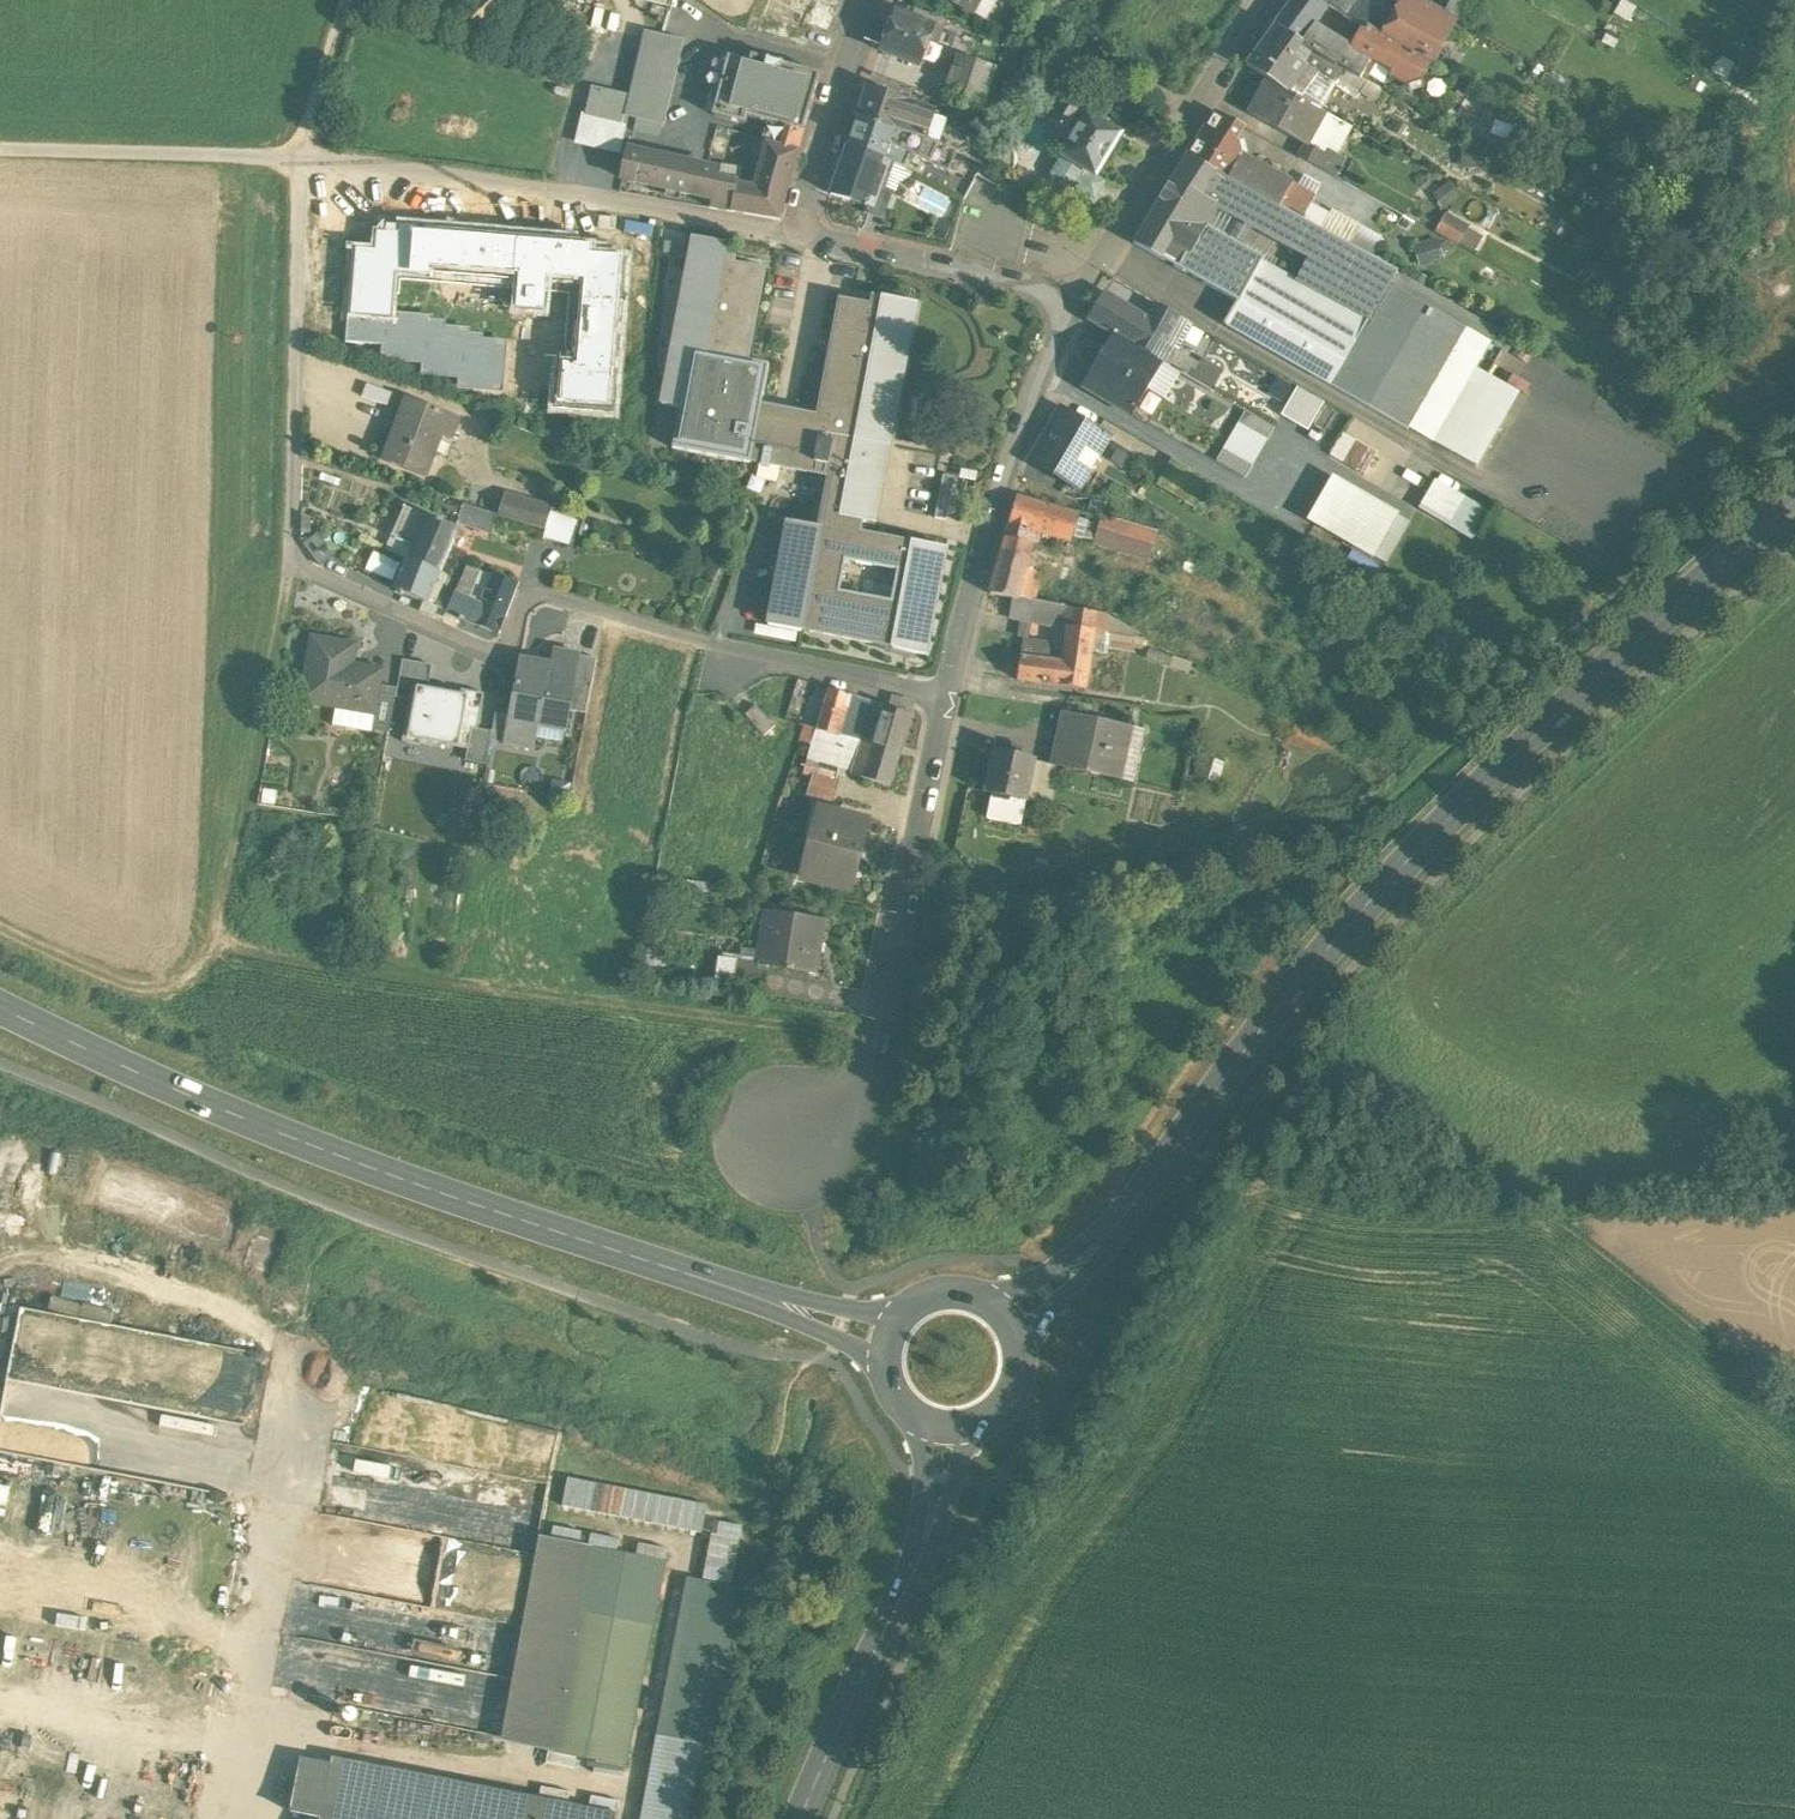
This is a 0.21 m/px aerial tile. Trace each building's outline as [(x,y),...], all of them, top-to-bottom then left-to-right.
[(975,15),(984,0),(949,0),(975,15)] [(1312,28),(1317,22),(1327,6),(1318,0),(1294,0),(1275,29),(1302,44),(1341,71),(1343,67),(1360,77),(1369,61),(1350,50),(1312,28)] [(1327,6),(1330,8),(1336,0),(1318,0),(1327,6)] [(1330,8),(1362,30),(1364,31),(1368,26),(1371,28),(1378,14),(1354,0),(1336,0),(1330,8)] [(1399,7),(1448,33),(1456,18),(1425,0),(1403,0),(1399,7)] [(1448,33),(1399,7),(1383,37),(1388,40),(1431,64),(1448,33)] [(932,17),(915,10),(912,18),(893,11),(880,50),(920,66),(935,28),(929,25),(932,17)] [(1383,37),(1371,28),(1368,26),(1364,31),(1362,30),(1350,50),(1369,61),(1373,56),(1396,68),(1390,78),(1404,86),(1423,82),(1431,64),(1388,40),(1383,37)] [(1302,44),(1275,29),(1267,40),(1246,65),(1287,92),(1318,109),(1333,85),(1303,69),(1305,66),(1293,58),(1302,44)] [(682,41),(652,34),(632,117),(664,124),(682,41)] [(996,68),(958,55),(947,84),(985,98),(996,68)] [(750,62),(729,58),(714,117),(743,126),(747,117),(775,120),(774,123),(770,121),(763,144),(766,145),(767,144),(796,152),(820,74),(752,56),(750,62)] [(1360,77),(1343,67),(1341,71),(1336,80),(1366,97),(1372,86),(1373,84),(1360,77)] [(1287,92),(1267,80),(1248,113),(1306,146),(1307,146),(1325,113),(1318,109),(1287,92)] [(1350,94),(1333,85),(1318,109),(1325,113),(1335,119),(1350,94)] [(583,114),(576,141),(620,152),(627,125),(634,97),(589,86),(583,114)] [(906,99),(868,86),(857,117),(896,130),(906,101),(906,99)] [(1372,86),(1368,94),(1373,97),(1377,89),(1372,86)] [(934,111),(906,101),(896,130),(922,138),(939,144),(946,122),(930,118),(934,111)] [(1070,106),(1054,134),(1053,137),(1054,140),(1055,143),(1058,146),(1065,150),(1086,115),(1070,106)] [(1216,111),(1187,156),(1220,175),(1222,176),(1227,179),(1241,156),(1240,154),(1242,151),(1240,143),(1237,141),(1235,140),(1243,126),(1216,111)] [(1335,119),(1325,113),(1307,146),(1313,149),(1314,148),(1326,154),(1329,150),(1330,151),(1339,132),(1343,123),(1335,119)] [(1096,122),(1086,115),(1065,150),(1062,155),(1086,169),(1095,175),(1119,135),(1109,129),(1096,122)] [(1113,123),(1100,115),(1096,122),(1109,129),(1112,124),(1112,125),(1113,123)] [(896,130),(857,117),(847,144),(886,158),(904,169),(911,156),(890,146),(896,130)] [(639,119),(635,131),(658,136),(661,125),(639,119)] [(1352,128),(1343,123),(1339,132),(1347,136),(1352,128)] [(922,138),(896,130),(890,146),(911,156),(948,172),(956,152),(939,144),(922,138)] [(998,138),(983,164),(1009,178),(1015,168),(1017,162),(1016,156),(1014,150),(1009,145),(998,138)] [(766,145),(754,188),(717,181),(715,181),(711,201),(709,208),(779,220),(780,220),(785,193),(796,152),(767,144),(766,145)] [(886,158),(847,144),(830,193),(866,204),(866,207),(868,208),(869,205),(870,205),(878,184),(886,158)] [(1326,154),(1314,148),(1313,149),(1307,146),(1306,146),(1299,158),(1334,177),(1344,159),(1330,151),(1329,150),(1326,154)] [(719,173),(628,152),(622,179),(711,201),(715,181),(717,181),(719,173)] [(1086,169),(1062,155),(1051,174),(1052,181),(1068,190),(1074,188),(1086,169)] [(1187,156),(1168,185),(1167,186),(1160,199),(1159,199),(1159,200),(1133,244),(1183,271),(1206,227),(1218,208),(1233,182),(1227,179),(1222,176),(1220,175),(1187,156)] [(1292,184),(1241,156),(1227,179),(1233,182),(1279,207),(1292,184)] [(1279,207),(1233,182),(1218,208),(1308,258),(1297,280),(1296,281),(1316,292),(1342,242),(1320,230),(1301,220),(1279,207)] [(893,188),(878,184),(870,205),(869,205),(868,208),(866,211),(883,217),(893,188)] [(1314,196),(1292,184),(1279,207),(1301,220),(1309,204),(1314,196)] [(1328,214),(1309,204),(1301,220),(1320,230),(1328,214)] [(1444,216),(1437,232),(1476,248),(1483,232),(1444,216)] [(546,412),(616,418),(630,255),(617,254),(618,243),(576,240),(577,233),(393,217),(392,227),(373,226),(371,244),(345,242),(337,340),(385,344),(384,356),(424,360),(423,373),(459,376),(458,385),(501,389),(505,343),(478,340),(479,335),(467,334),(467,329),(443,327),(444,322),(430,321),(430,316),(388,313),(391,278),(519,289),(517,308),(541,310),(543,291),(568,293),(563,357),(550,356),(546,412)] [(1262,259),(1206,227),(1183,271),(1237,302),(1261,261),(1262,259)] [(916,303),(883,297),(882,298),(873,296),(871,306),(839,300),(817,417),(761,406),(769,365),(747,361),(764,270),(733,264),(735,253),(725,252),(726,243),(693,237),(661,405),(680,408),(672,449),(750,463),(750,462),(828,477),(819,527),(788,521),(768,625),(801,632),(801,630),(893,647),(892,649),(925,655),(946,548),(913,542),(912,544),(859,533),(861,522),(867,523),(881,446),(888,447),(916,303)] [(1297,280),(1261,261),(1237,302),(1223,324),(1330,386),(1397,272),(1342,242),(1316,292),(1296,281),(1297,280)] [(1397,272),(1330,386),(1407,430),(1408,427),(1432,441),(1474,368),(1496,330),(1397,272)] [(1146,319),(1103,293),(1089,319),(1113,334),(1132,343),(1146,319)] [(1146,319),(1132,343),(1151,354),(1163,364),(1210,393),(1222,371),(1202,360),(1199,366),(1166,346),(1180,318),(1155,304),(1146,319)] [(1132,343),(1113,334),(1103,351),(1100,350),(1091,367),(1093,368),(1082,386),(1132,415),(1163,364),(1151,354),(1132,343)] [(1474,368),(1432,441),(1475,466),(1517,393),(1474,368)] [(1290,387),(1279,380),(1271,391),(1283,399),(1290,387)] [(1298,386),(1282,415),(1310,429),(1325,400),(1298,386)] [(457,418),(407,399),(384,461),(425,476),(440,436),(449,439),(457,418)] [(1106,437),(1061,411),(1032,460),(1078,487),(1087,470),(1086,469),(1096,452),(1097,452),(1106,437)] [(1274,428),(1245,411),(1238,424),(1267,440),(1274,428)] [(1267,440),(1238,424),(1223,449),(1252,466),(1267,440)] [(1344,433),(1332,454),(1365,472),(1377,451),(1344,433)] [(1252,466),(1223,449),(1216,461),(1245,478),(1252,466)] [(943,475),(934,518),(946,520),(954,477),(943,475)] [(1491,503),(1437,475),(1420,508),(1474,536),(1491,503)] [(1396,514),(1333,479),(1309,520),(1372,556),(1396,514)] [(518,500),(507,496),(501,513),(513,517),(518,500)] [(1077,518),(1016,498),(1009,523),(1038,532),(1070,541),(1076,522),(1077,518)] [(1106,503),(1092,499),(1085,524),(1099,526),(1102,518),(1106,503)] [(554,511),(518,500),(513,517),(548,528),(554,511)] [(459,522),(493,533),(499,513),(465,502),(459,522)] [(431,514),(408,504),(394,536),(398,538),(397,540),(416,548),(417,547),(431,514)] [(571,518),(554,511),(548,528),(573,537),(578,519),(571,518)] [(462,527),(431,514),(417,547),(416,548),(411,560),(441,573),(462,527)] [(1190,546),(1102,518),(1099,526),(1094,542),(1183,567),(1190,546)] [(1076,522),(1070,541),(1078,545),(1079,539),(1094,541),(1094,542),(1099,526),(1085,524),(1076,522)] [(1038,532),(1009,523),(1004,541),(1031,547),(1034,548),(1035,545),(1038,532)] [(1031,547),(1004,541),(990,594),(1012,599),(1017,600),(1018,598),(1027,562),(1031,547)] [(1061,579),(1067,554),(1035,545),(1034,548),(1031,547),(1027,562),(1018,598),(1030,600),(1037,602),(1042,575),(1061,579)] [(441,573),(411,560),(398,590),(429,603),(436,586),(441,573)] [(455,594),(449,611),(476,623),(484,605),(469,599),(480,571),(467,566),(455,594)] [(518,583),(496,576),(485,606),(506,614),(518,583)] [(455,594),(436,586),(429,603),(449,611),(455,594)] [(1018,598),(1017,600),(1012,599),(1008,619),(1027,621),(1027,620),(1030,600),(1018,598)] [(1037,602),(1030,600),(1027,620),(1054,625),(1058,606),(1037,602)] [(485,606),(484,605),(476,623),(498,633),(506,614),(485,606)] [(1071,608),(1058,606),(1054,625),(1068,628),(1071,608)] [(1088,611),(1071,608),(1068,628),(1064,663),(1088,667),(1094,633),(1098,634),(1101,614),(1088,611)] [(383,670),(337,662),(340,642),(311,637),(300,702),(336,709),(374,715),(375,715),(380,686),(383,670)] [(551,665),(519,660),(509,716),(504,743),(534,748),(539,717),(568,722),(570,711),(580,656),(554,651),(551,665)] [(596,659),(580,656),(570,711),(586,714),(596,659)] [(1058,662),(1023,657),(1019,681),(1055,686),(1058,662)] [(397,689),(395,698),(410,701),(413,686),(428,689),(433,666),(402,661),(397,689)] [(1064,663),(1058,662),(1055,686),(1085,690),(1088,667),(1064,663)] [(397,689),(380,686),(375,715),(374,715),(371,730),(389,733),(395,698),(397,689)] [(410,701),(403,742),(440,749),(441,746),(469,751),(473,730),(477,730),(484,695),(461,691),(460,694),(428,689),(413,686),(410,701)] [(851,696),(830,690),(817,730),(839,736),(851,696)] [(886,707),(851,696),(839,736),(848,739),(850,730),(863,734),(866,726),(878,730),(886,707)] [(755,705),(745,714),(763,735),(774,725),(755,705)] [(910,714),(886,707),(878,730),(873,745),(899,753),(910,714)] [(371,730),(374,715),(336,709),(333,727),(370,734),(371,730)] [(509,716),(495,714),(491,733),(490,740),(504,743),(509,716)] [(1099,726),(1064,718),(1054,765),(1118,780),(1118,779),(1122,759),(1129,727),(1100,721),(1099,726)] [(1296,725),(1287,740),(1300,747),(1308,732),(1296,725)] [(878,730),(866,726),(863,734),(861,741),(866,743),(873,745),(878,730)] [(1143,730),(1129,727),(1122,759),(1136,762),(1143,730)] [(477,730),(473,730),(469,751),(467,762),(485,765),(490,740),(491,733),(477,730)] [(839,736),(817,730),(800,791),(830,799),(840,771),(844,762),(855,766),(860,743),(848,739),(839,736)] [(863,734),(850,730),(848,739),(860,743),(861,741),(863,734)] [(873,745),(866,743),(859,766),(857,776),(890,786),(899,753),(873,745)] [(1025,747),(1013,744),(1010,754),(993,751),(984,792),(992,794),(1025,801),(1027,801),(1027,800),(1035,761),(1036,760),(1023,757),(1025,747)] [(1212,762),(1198,758),(1193,777),(1207,781),(1212,762)] [(1136,762),(1122,759),(1118,779),(1132,782),(1136,762)] [(1053,765),(1035,761),(1027,800),(1045,804),(1053,765)] [(855,766),(844,762),(840,771),(857,776),(859,766),(855,766)] [(1025,801),(992,794),(987,818),(1020,825),(1025,801)] [(866,823),(822,812),(816,835),(823,837),(813,879),(850,889),(866,823)] [(823,921),(766,912),(757,964),(757,965),(767,967),(815,974),(823,921)] [(757,964),(736,961),(733,984),(763,989),(767,967),(757,965),(757,964)] [(704,1530),(709,1501),(568,1478),(564,1507),(704,1530)] [(665,1561),(588,1546),(575,1612),(652,1627),(665,1561)] [(740,1589),(686,1578),(639,1818),(696,1818),(740,1589)] [(652,1627),(575,1612),(547,1752),(624,1767),(652,1627)] [(538,1799),(534,1818),(614,1818),(615,1814),(538,1799)] [(324,1806),(321,1818),(390,1818),(324,1806)]
